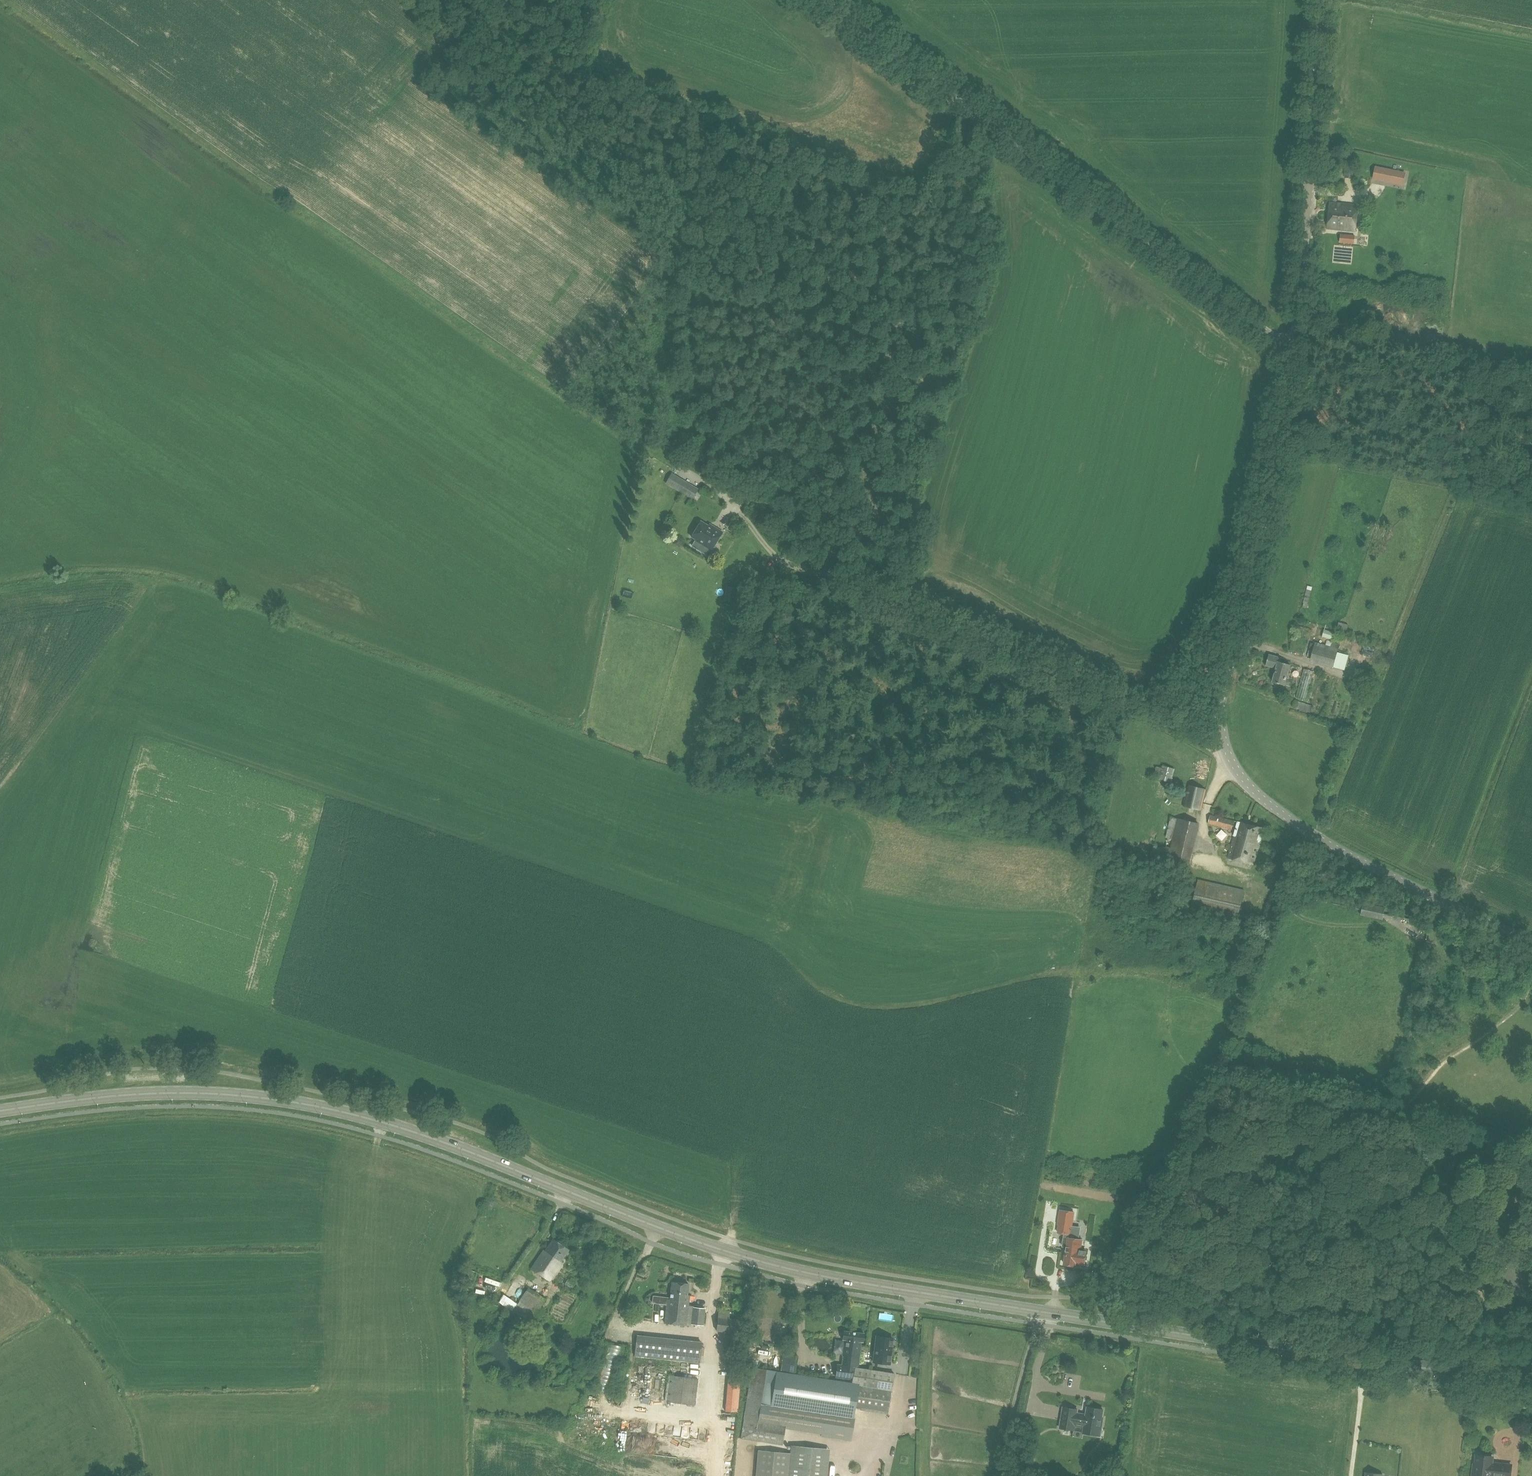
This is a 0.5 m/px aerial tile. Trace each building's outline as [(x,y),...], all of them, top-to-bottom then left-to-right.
[(1355,161),(1346,160),(1345,169),(1354,170),(1355,161)] [(1398,172),(1388,170),(1386,180),(1396,182),(1398,172)] [(1328,228),(1354,231),(1357,205),(1330,203),(1328,228)] [(1321,220),(1309,223),(1311,233),(1324,229),(1321,220)] [(1339,243),(1354,244),(1355,235),(1340,234),(1339,243)] [(697,489),(671,474),(665,483),(692,498),(697,489)] [(708,555),(710,552),(722,532),(709,524),(707,526),(700,521),(691,537),(696,539),(692,546),(708,555)] [(727,587),(724,599),(734,602),(737,589),(727,587)] [(1336,633),(1324,630),(1322,636),(1334,639),(1336,633)] [(1310,661),(1333,667),(1337,653),(1338,648),(1316,642),(1315,644),(1311,657),(1310,661)] [(1307,656),(1311,657),(1315,644),(1311,643),(1307,656)] [(1337,653),(1333,667),(1344,670),(1348,655),(1337,653)] [(1266,665),(1276,668),(1272,682),(1284,685),(1290,686),(1292,679),(1288,678),(1290,674),(1287,673),(1290,665),(1280,662),(1281,659),(1269,655),(1266,665)] [(1296,697),(1305,700),(1314,671),(1304,669),(1296,697)] [(1153,779),(1171,783),(1175,769),(1162,766),(1161,768),(1156,767),(1153,779)] [(1182,806),(1201,811),(1206,790),(1187,785),(1182,806)] [(1208,824),(1232,830),(1234,820),(1210,814),(1208,824)] [(1177,818),(1177,819),(1170,817),(1163,847),(1162,848),(1153,846),(1150,860),(1187,869),(1188,863),(1190,864),(1199,823),(1177,818)] [(1227,858),(1254,865),(1262,837),(1264,829),(1238,821),(1227,858)] [(1190,911),(1237,922),(1244,890),(1198,879),(1190,911)] [(1361,915),(1382,919),(1385,908),(1363,904),(1361,915)] [(1074,1212),(1060,1210),(1058,1224),(1059,1224),(1058,1232),(1064,1233),(1063,1241),(1063,1243),(1062,1246),(1067,1247),(1064,1264),(1073,1265),(1074,1263),(1076,1264),(1077,1263),(1084,1264),(1086,1252),(1085,1252),(1086,1250),(1080,1249),(1082,1240),(1067,1238),(1067,1234),(1069,1234),(1070,1231),(1071,1231),(1071,1229),(1070,1229),(1071,1226),(1072,1226),(1074,1212)] [(531,1268),(540,1274),(549,1281),(561,1263),(560,1262),(569,1250),(553,1239),(545,1251),(544,1250),(531,1268)] [(467,1267),(466,1271),(482,1276),(483,1272),(467,1267)] [(466,1275),(465,1280),(483,1284),(484,1279),(466,1275)] [(667,1299),(664,1323),(691,1326),(691,1324),(703,1325),(705,1309),(693,1308),(693,1306),(688,1305),(689,1296),(687,1295),(688,1284),(672,1282),(670,1299),(667,1299)] [(499,1302),(530,1323),(545,1299),(528,1288),(520,1300),(512,1295),(510,1299),(504,1294),(499,1302)] [(716,1331),(741,1334),(742,1319),(729,1318),(730,1311),(718,1309),(716,1331)] [(864,1333),(843,1331),(842,1339),(844,1340),(842,1356),(841,1365),(837,1364),(836,1377),(852,1379),(853,1368),(857,1369),(858,1368),(858,1367),(861,1342),(863,1342),(864,1333)] [(679,1354),(685,1354),(701,1356),(702,1342),(643,1335),(640,1360),(661,1362),(678,1365),(680,1356),(679,1356),(679,1354)] [(880,1335),(880,1337),(876,1337),(873,1361),(890,1364),(893,1339),(888,1338),(889,1336),(880,1335)] [(607,1341),(597,1381),(604,1383),(615,1344),(607,1341)] [(780,1370),(795,1372),(797,1356),(783,1354),(780,1370)] [(740,1439),(783,1445),(786,1425),(758,1421),(759,1415),(822,1425),(821,1437),(850,1441),(855,1404),(888,1410),(894,1373),(858,1367),(858,1368),(858,1369),(854,1368),(851,1382),(751,1367),(740,1439)] [(725,1411),(738,1413),(741,1371),(728,1370),(725,1411)] [(666,1402),(695,1405),(698,1379),(669,1375),(666,1402)] [(1101,1418),(1103,1409),(1088,1407),(1086,1415),(1077,1413),(1077,1409),(1063,1407),(1060,1428),(1074,1430),(1074,1425),(1084,1427),(1083,1433),(1097,1435),(1098,1428),(1102,1428),(1103,1418),(1101,1418)] [(830,1449),(790,1445),(790,1452),(757,1449),(755,1475),(827,1475),(830,1449)] [(1477,1474),(1476,1475),(1510,1475),(1511,1466),(1492,1464),(1492,1458),(1477,1456),(1475,1465),(1473,1465),(1472,1473),(1477,1474)]
